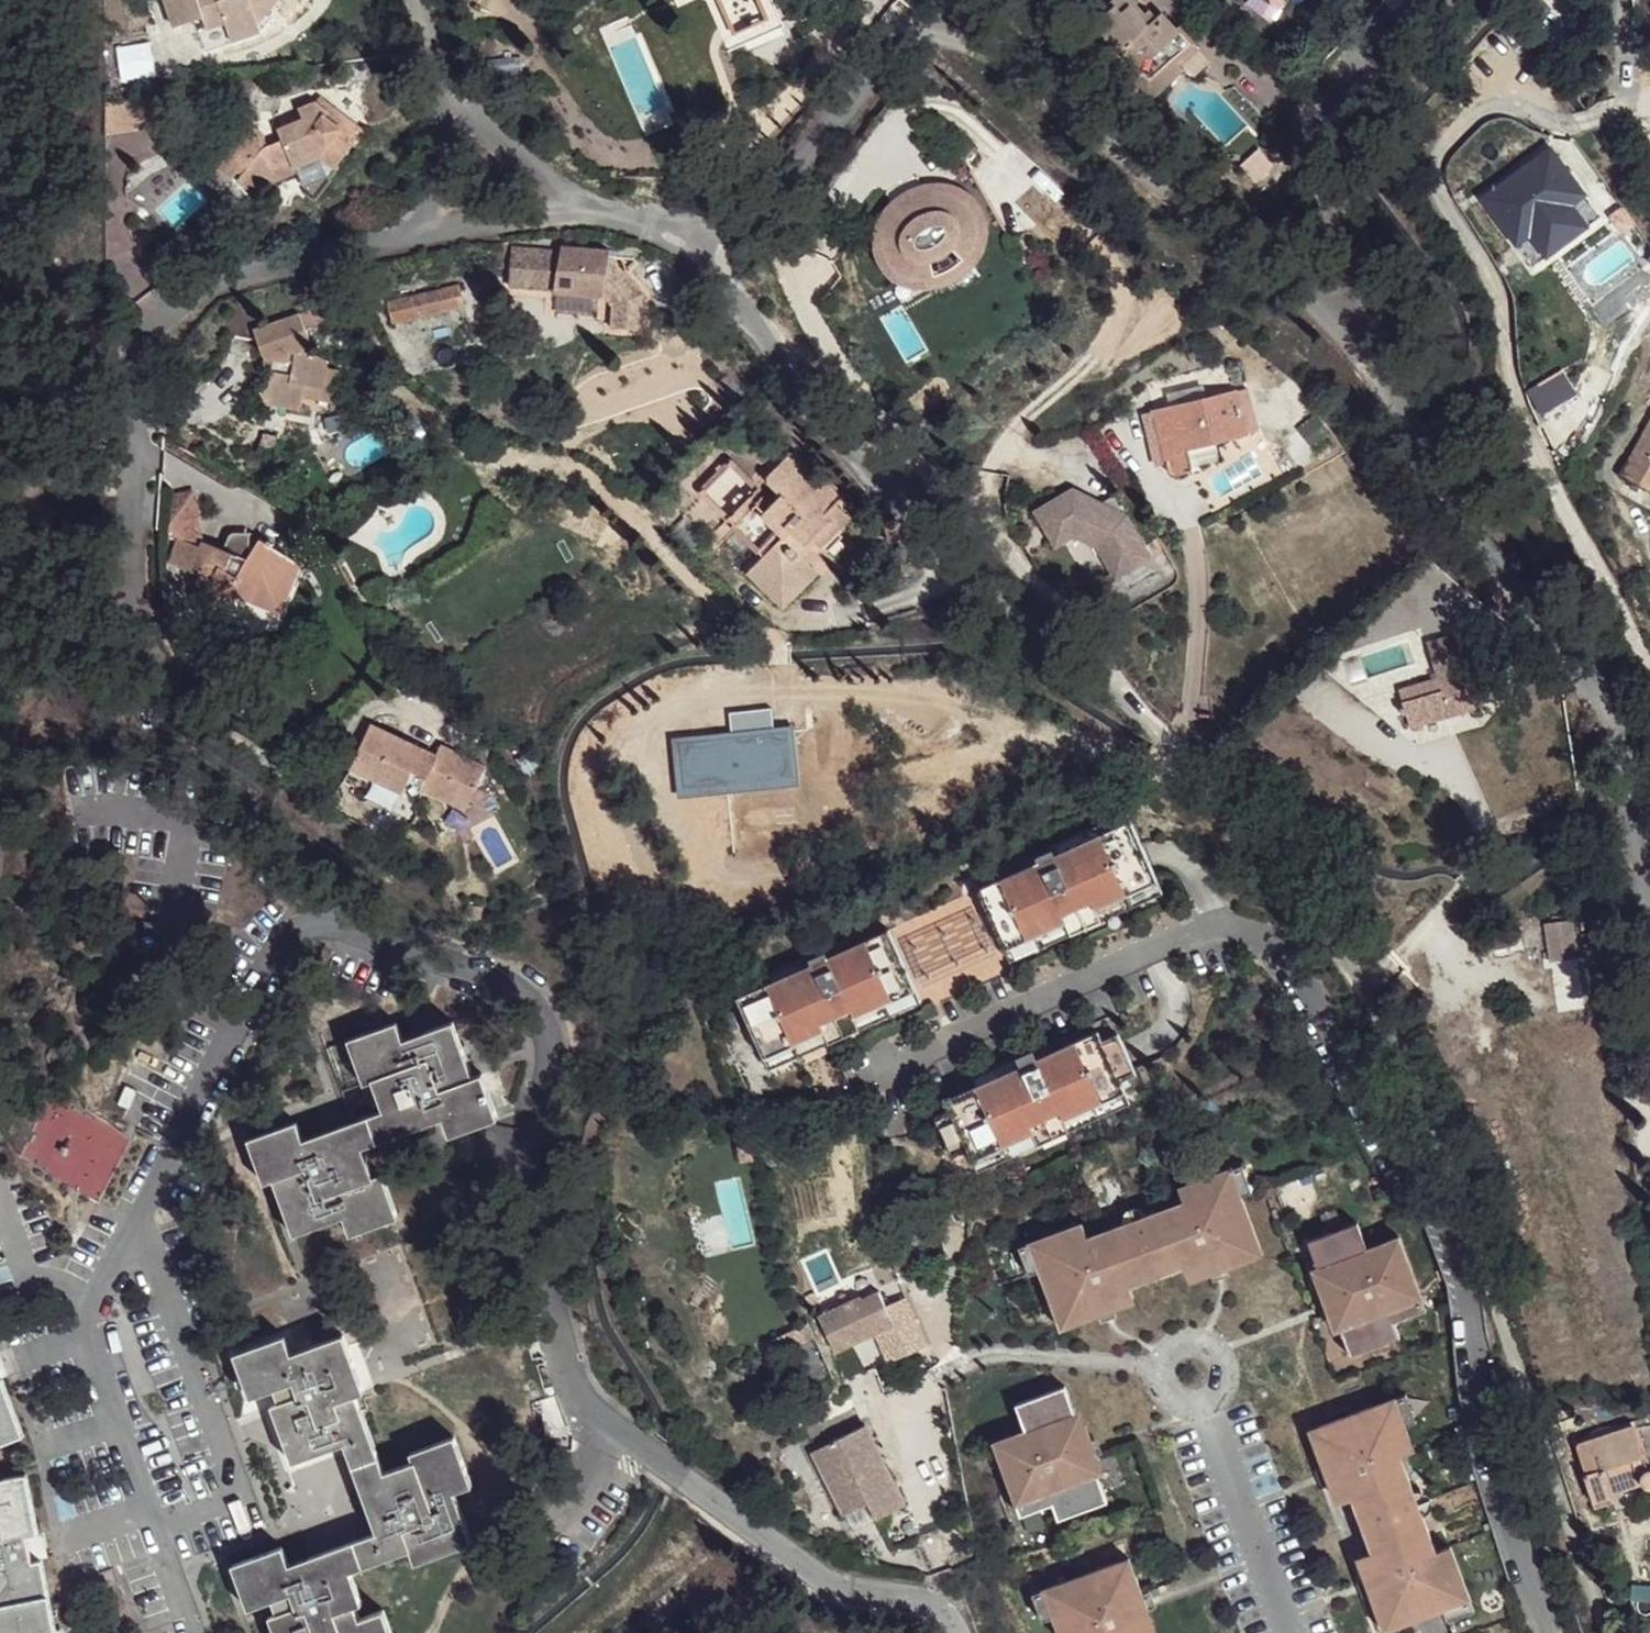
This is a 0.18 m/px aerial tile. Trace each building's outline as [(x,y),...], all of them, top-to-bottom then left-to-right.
[(178,27),(204,18),(207,26),(202,30),(210,51),(265,31),(264,22),(258,9),(264,0),(168,0),(178,27)] [(258,9),(264,22),(281,0),(264,0),(258,9)] [(1086,14),(1117,46),(1133,65),(1124,73),(1146,96),(1181,63),(1176,55),(1196,36),(1179,17),(1175,19),(1160,5),(1150,13),(1137,0),(1101,0),(1086,14)] [(118,47),(121,80),(155,77),(151,43),(118,47)] [(134,87),(135,121),(162,116),(160,86),(134,87)] [(107,91),(106,123),(135,121),(134,87),(107,91)] [(247,111),(212,156),(230,167),(240,157),(244,160),(239,170),(258,184),(271,170),(320,149),(334,158),(365,119),(331,96),(313,114),(304,109),(277,120),(280,130),(267,135),(260,120),(247,111)] [(1510,248),(1586,196),(1552,146),(1476,198),(1510,248)] [(984,222),(966,192),(963,190),(959,188),(956,187),(951,185),(946,184),(941,183),(934,184),(926,186),(895,203),(887,214),(883,224),(882,227),(881,232),(881,237),(882,245),(883,249),(885,254),(887,260),(890,263),(893,267),(896,269),(900,273),(902,274),(905,275),(909,277),(912,277),(918,279),(921,279),(926,279),(932,279),(938,278),(971,258),(972,256),(974,254),(975,252),(977,248),(979,244),(981,240),(983,232),(984,227),(984,222)] [(516,247),(514,285),(559,287),(559,291),(607,296),(611,252),(563,247),(563,251),(516,247)] [(391,301),(395,323),(465,308),(460,286),(391,301)] [(306,312),(256,327),(260,341),(266,352),(273,357),(279,363),(277,371),(275,388),(268,391),(270,404),(305,408),(311,385),(341,389),(345,368),(334,366),(330,359),(321,354),(309,351),(307,346),(315,342),(306,312)] [(267,362),(265,373),(270,374),(273,370),(277,371),(279,363),(267,362)] [(1238,383),(1154,404),(1171,471),(1176,473),(1187,473),(1192,465),(1196,455),(1191,438),(1249,420),(1238,383)] [(1617,470),(1649,488),(1649,413),(1617,470)] [(767,516),(752,502),(727,525),(728,526),(736,534),(734,535),(763,568),(760,571),(772,585),(794,587),(811,573),(795,555),(803,547),(807,551),(813,546),(833,529),(826,521),(838,511),(817,488),(807,476),(809,474),(794,458),(766,482),(781,501),(767,516)] [(759,496),(731,465),(701,495),(704,498),(727,525),(752,502),(759,496)] [(823,483),(817,488),(838,511),(843,506),(823,483)] [(1069,491),(1040,508),(1057,536),(1074,526),(1103,541),(1118,568),(1149,550),(1114,490),(1097,499),(1077,489),(1073,489),(1069,491)] [(850,524),(838,511),(826,521),(833,529),(813,546),(824,559),(844,541),(838,535),(850,524)] [(205,537),(196,561),(203,565),(199,582),(225,600),(238,583),(257,587),(264,573),(266,564),(294,570),(299,559),(297,548),(290,542),(264,527),(257,539),(252,536),(250,528),(233,530),(226,543),(205,537)] [(266,564),(264,573),(291,581),(294,570),(266,564)] [(794,587),(772,585),(760,571),(750,580),(771,602),(801,601),(819,582),(811,573),(794,587)] [(1433,686),(1395,700),(1409,735),(1474,709),(1470,697),(1481,693),(1478,684),(1494,674),(1490,663),(1469,673),(1455,637),(1419,651),(1433,686)] [(370,713),(347,761),(398,783),(411,758),(420,737),(370,713)] [(425,765),(418,779),(463,800),(485,754),(440,735),(435,743),(425,765)] [(420,737),(411,758),(425,765),(435,743),(420,737)] [(1039,861),(978,889),(1005,950),(1066,923),(1071,934),(1102,920),(1096,909),(1157,881),(1130,820),(1054,854),(1052,849),(1037,856),(1039,861)] [(1157,881),(1096,909),(1102,920),(1162,893),(1157,881)] [(1066,923),(1005,950),(1010,962),(1071,934),(1066,923)] [(798,970),(737,998),(764,1059),(825,1031),(830,1043),(861,1029),(856,1017),(916,990),(889,929),(814,962),(811,958),(795,965),(798,970)] [(1576,952),(1549,958),(1555,996),(1582,991),(1576,952)] [(916,990),(856,1017),(861,1029),(921,1001),(916,990)] [(297,1122),(250,1141),(266,1182),(276,1181),(297,1232),(344,1215),(350,1232),(399,1214),(383,1171),(374,1173),(364,1146),(443,1116),(452,1132),(499,1113),(482,1073),(475,1074),(454,1021),(403,1037),(397,1023),(349,1040),(365,1083),(374,1081),(384,1112),(304,1140),(297,1122)] [(825,1031),(764,1059),(769,1070),(830,1043),(825,1031)] [(950,1108),(935,1116),(953,1156),(968,1149),(973,1160),(1033,1133),(1038,1144),(1069,1130),(1064,1119),(1125,1090),(1120,1080),(1136,1074),(1118,1033),(1102,1040),(1098,1031),(1036,1058),(1033,1050),(1017,1056),(1021,1065),(976,1086),(946,1099),(950,1108)] [(1017,1056),(972,1077),(976,1086),(1021,1065),(1017,1056)] [(1125,1090),(1064,1119),(1069,1130),(1130,1102),(1125,1090)] [(21,1159),(102,1194),(128,1133),(48,1099),(21,1159)] [(1033,1133),(973,1160),(978,1171),(1038,1144),(1033,1133)] [(1251,1166),(1240,1170),(1250,1197),(1261,1193),(1251,1166)] [(1096,1239),(1090,1223),(1037,1242),(1047,1270),(1064,1318),(1084,1311),(1088,1322),(1121,1309),(1120,1305),(1116,1294),(1137,1286),(1191,1267),(1212,1259),(1216,1270),(1218,1275),(1251,1263),(1247,1252),(1267,1245),(1250,1197),(1240,1170),(1187,1189),(1192,1203),(1096,1239)] [(1365,1226),(1316,1243),(1331,1285),(1339,1308),(1357,1358),(1406,1341),(1397,1314),(1408,1310),(1429,1303),(1407,1240),(1375,1252),(1365,1226)] [(1037,1242),(1027,1246),(1036,1273),(1047,1270),(1037,1242)] [(1267,1245),(1247,1252),(1251,1263),(1271,1256),(1267,1245)] [(1212,1259),(1191,1267),(1195,1278),(1216,1270),(1212,1259)] [(1339,1308),(1331,1285),(1325,1287),(1333,1310),(1339,1308)] [(1137,1286),(1116,1294),(1120,1305),(1141,1297),(1137,1286)] [(868,1295),(834,1316),(853,1351),(902,1322),(884,1292),(869,1299),(868,1295)] [(1433,1313),(1429,1303),(1408,1310),(1412,1321),(1433,1313)] [(1084,1311),(1064,1318),(1068,1329),(1088,1322),(1084,1311)] [(811,1319),(776,1336),(783,1351),(819,1333),(811,1319)] [(238,1355),(255,1397),(278,1391),(285,1403),(276,1407),(295,1463),(345,1446),(375,1532),(292,1562),(284,1548),(235,1566),(251,1609),(266,1604),(276,1632),(392,1632),(384,1610),(359,1617),(354,1605),(361,1601),(353,1574),(411,1551),(415,1558),(472,1538),(456,1490),(473,1484),(456,1437),(409,1453),(412,1460),(385,1470),(357,1393),(365,1390),(345,1336),(291,1352),(285,1338),(238,1355)] [(24,1435),(2,1378),(0,1379),(0,1444),(24,1435)] [(1031,1430),(999,1441),(1021,1503),(1042,1496),(1053,1491),(1063,1518),(1112,1500),(1097,1459),(1086,1427),(1071,1386),(1022,1403),(1031,1430)] [(1413,1395),(1402,1399),(1412,1427),(1423,1423),(1413,1395)] [(1402,1399),(1315,1430),(1335,1483),(1339,1482),(1350,1478),(1358,1499),(1377,1553),(1385,1574),(1374,1577),(1370,1579),(1389,1632),(1447,1611),(1475,1601),(1456,1549),(1441,1554),(1407,1457),(1421,1452),(1412,1427),(1402,1399)] [(1091,1425),(1086,1427),(1097,1459),(1103,1457),(1091,1425)] [(849,1436),(820,1448),(845,1513),(872,1506),(879,1522),(907,1511),(888,1462),(873,1426),(849,1436)] [(1602,1502),(1620,1497),(1622,1502),(1649,1492),(1649,1457),(1639,1434),(1596,1452),(1601,1467),(1595,1469),(1591,1471),(1602,1502)] [(1590,1453),(1595,1469),(1601,1467),(1596,1452),(1590,1453)] [(27,1474),(0,1479),(0,1632),(47,1632),(46,1631),(56,1629),(41,1560),(32,1562),(27,1537),(39,1534),(27,1474)] [(1350,1478),(1339,1482),(1347,1503),(1358,1499),(1350,1478)] [(1042,1496),(1021,1503),(1025,1514),(1046,1506),(1042,1496)] [(872,1506),(845,1513),(852,1532),(879,1522),(872,1506)] [(1377,1553),(1366,1556),(1374,1577),(1385,1574),(1377,1553)] [(1047,1588),(1058,1616),(1064,1632),(1144,1632),(1138,1616),(1149,1611),(1154,1610),(1134,1557),(1047,1588)] [(1047,1588),(1037,1592),(1047,1620),(1058,1616),(1047,1588)] [(1475,1601),(1447,1611),(1452,1622),(1480,1612),(1475,1601)] [(1138,1616),(1144,1632),(1155,1632),(1156,1632),(1149,1611),(1138,1616)]
